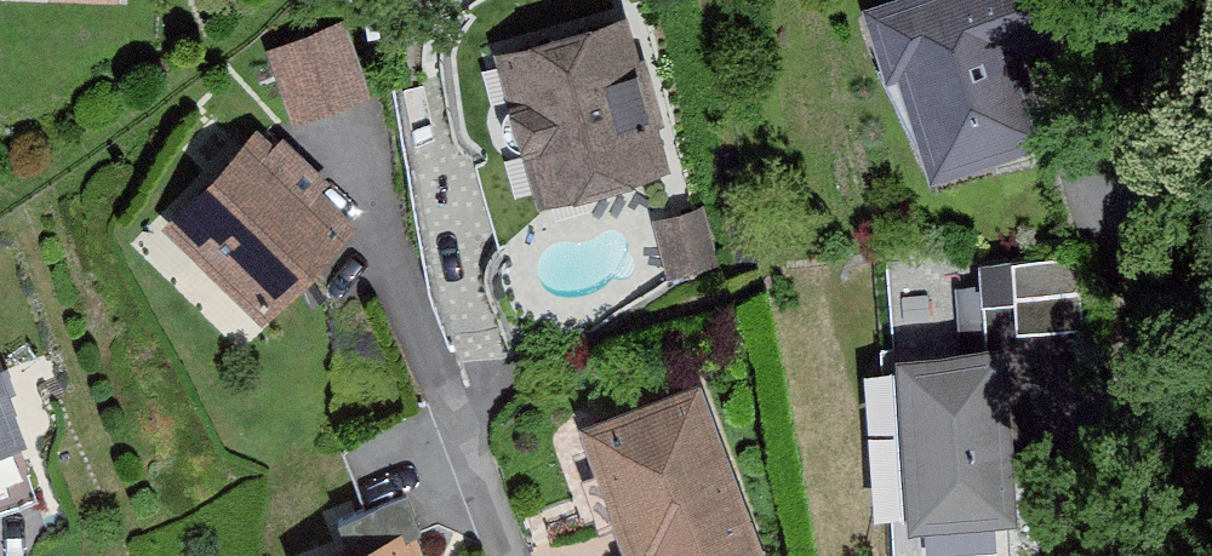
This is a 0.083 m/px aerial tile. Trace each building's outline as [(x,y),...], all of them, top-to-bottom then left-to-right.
[(859,8),(920,180),(1030,141),(1004,66),(1078,39),(1065,0),(881,0),(859,8)] [(633,7),(494,46),(538,203),(677,164),(633,7)] [(352,17),(273,47),(301,121),(380,91),(352,17)] [(364,220),(254,119),(158,223),(268,323),(364,220)] [(716,202),(663,213),(677,283),(730,273),(716,202)] [(1007,354),(890,361),(900,526),(1016,519),(1007,354)] [(570,424),(619,555),(660,555),(753,522),(699,376),(570,424)] [(22,439),(0,379),(0,447),(22,439)] [(327,555),(414,555),(404,528),(327,555)]
